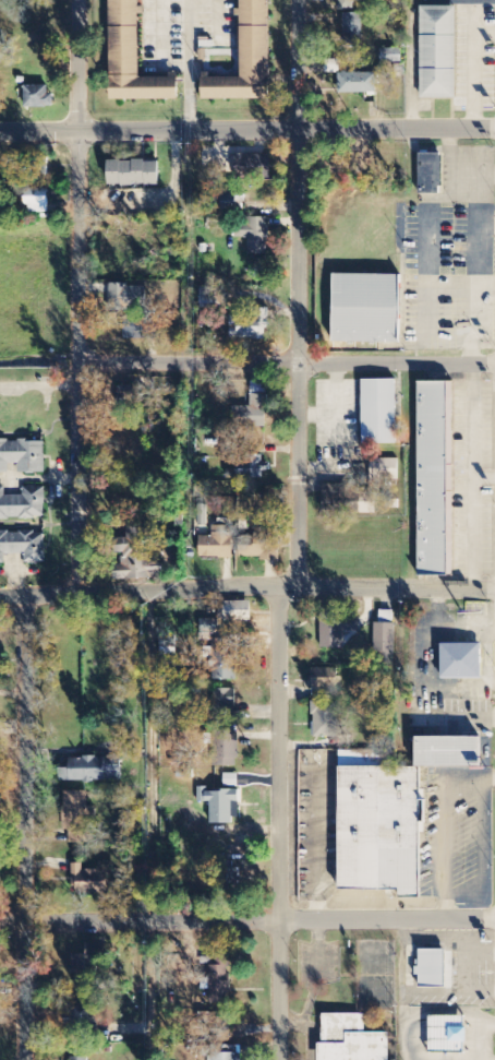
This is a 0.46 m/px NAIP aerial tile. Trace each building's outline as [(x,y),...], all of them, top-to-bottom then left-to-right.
[(179,79),(141,79),(140,8),(140,0),(111,0),(112,102),(179,101),(179,79)] [(241,11),(240,11),(240,79),(203,79),(203,101),(271,101),(270,0),(241,0),(241,11)] [(338,11),(354,12),(354,0),(339,0),(338,11)] [(452,97),(452,5),(416,5),(416,97),(452,97)] [(362,15),(344,15),(344,42),(363,42),(362,15)] [(402,49),(383,50),(383,64),(403,63),(402,49)] [(376,75),(340,75),(340,94),(376,94),(376,75)] [(25,109),(51,108),(50,87),(24,87),(25,109)] [(419,151),(419,192),(437,192),(437,184),(442,184),(442,151),(419,151)] [(109,188),(160,187),(160,162),(109,163),(109,188)] [(27,215),(50,214),(49,190),(27,190),(27,215)] [(269,256),(268,219),(241,220),(242,238),(248,238),(249,256),(269,256)] [(399,342),(399,273),(333,273),(333,342),(399,342)] [(112,285),(111,309),(145,311),(146,286),(112,285)] [(221,289),(200,289),(200,308),(221,308),(221,289)] [(268,309),(253,309),(253,319),(230,318),(230,339),(267,340),(268,309)] [(159,339),(158,318),(124,319),(124,340),(159,339)] [(395,442),(395,378),(360,378),(360,442),(395,442)] [(450,572),(450,380),(416,381),(416,572),(450,572)] [(118,403),(142,403),(142,383),(134,384),(134,387),(118,387),(118,403)] [(9,474),(9,464),(19,464),(19,474),(45,474),(45,441),(0,442),(0,474),(9,474)] [(265,456),(238,455),(238,469),(228,469),(228,480),(265,481),(265,456)] [(398,459),(371,459),(371,481),(398,481),(398,459)] [(24,487),(23,496),(5,496),(6,488),(0,488),(0,519),(45,520),(45,488),(24,487)] [(376,515),(376,493),(361,493),(360,514),(376,515)] [(147,557),(148,519),(127,518),(127,540),(117,539),(116,554),(123,554),(122,567),(114,567),(113,578),(163,580),(163,566),(158,566),(158,557),(147,557)] [(233,559),(233,520),(222,519),(222,527),(213,527),(213,537),(200,537),(200,558),(233,559)] [(5,565),(5,556),(26,556),(26,564),(46,564),(45,533),(0,533),(0,565),(5,565)] [(280,562),(280,545),(270,545),(270,536),(240,537),(240,558),(261,558),(261,562),(280,562)] [(251,622),(251,602),(221,603),(221,623),(251,622)] [(360,632),(359,610),(321,611),(321,649),(343,649),(343,632),(360,632)] [(394,657),(396,625),(375,624),(374,657),(394,657)] [(236,681),(237,641),(215,641),(214,680),(236,681)] [(442,679),(482,679),(482,645),(442,645),(442,679)] [(339,670),(312,669),(311,688),(338,690),(339,670)] [(235,690),(210,690),(211,716),(235,716),(235,690)] [(313,702),(314,738),(339,738),(339,701),(313,702)] [(239,767),(238,730),(214,730),(215,767),(239,767)] [(341,768),(341,890),(401,891),(401,897),(423,898),(424,800),(422,800),(422,768),(481,768),(481,738),(417,738),(417,768),(341,768)] [(122,782),(121,758),(70,759),(70,770),(60,770),(60,783),(122,782)] [(240,791),(199,790),(198,803),(210,803),(210,826),(217,826),(216,840),(231,840),(232,819),(239,819),(240,791)] [(64,844),(89,844),(89,823),(95,823),(95,808),(88,808),(88,793),(64,793),(64,844)] [(83,871),(83,864),(73,865),(74,895),(107,894),(106,871),(83,871)] [(447,951),(420,951),(419,961),(416,961),(415,978),(420,978),(420,987),(446,988),(447,951)] [(211,980),(202,980),(202,991),(211,991),(211,998),(229,999),(230,953),(212,952),(211,980)] [(389,1029),(363,1031),(363,1011),(319,1012),(320,1059),(389,1059),(389,1029)] [(466,1018),(431,1017),(430,1052),(465,1053),(466,1018)] [(241,1047),(210,1047),(210,1059),(241,1059),(241,1047)]
